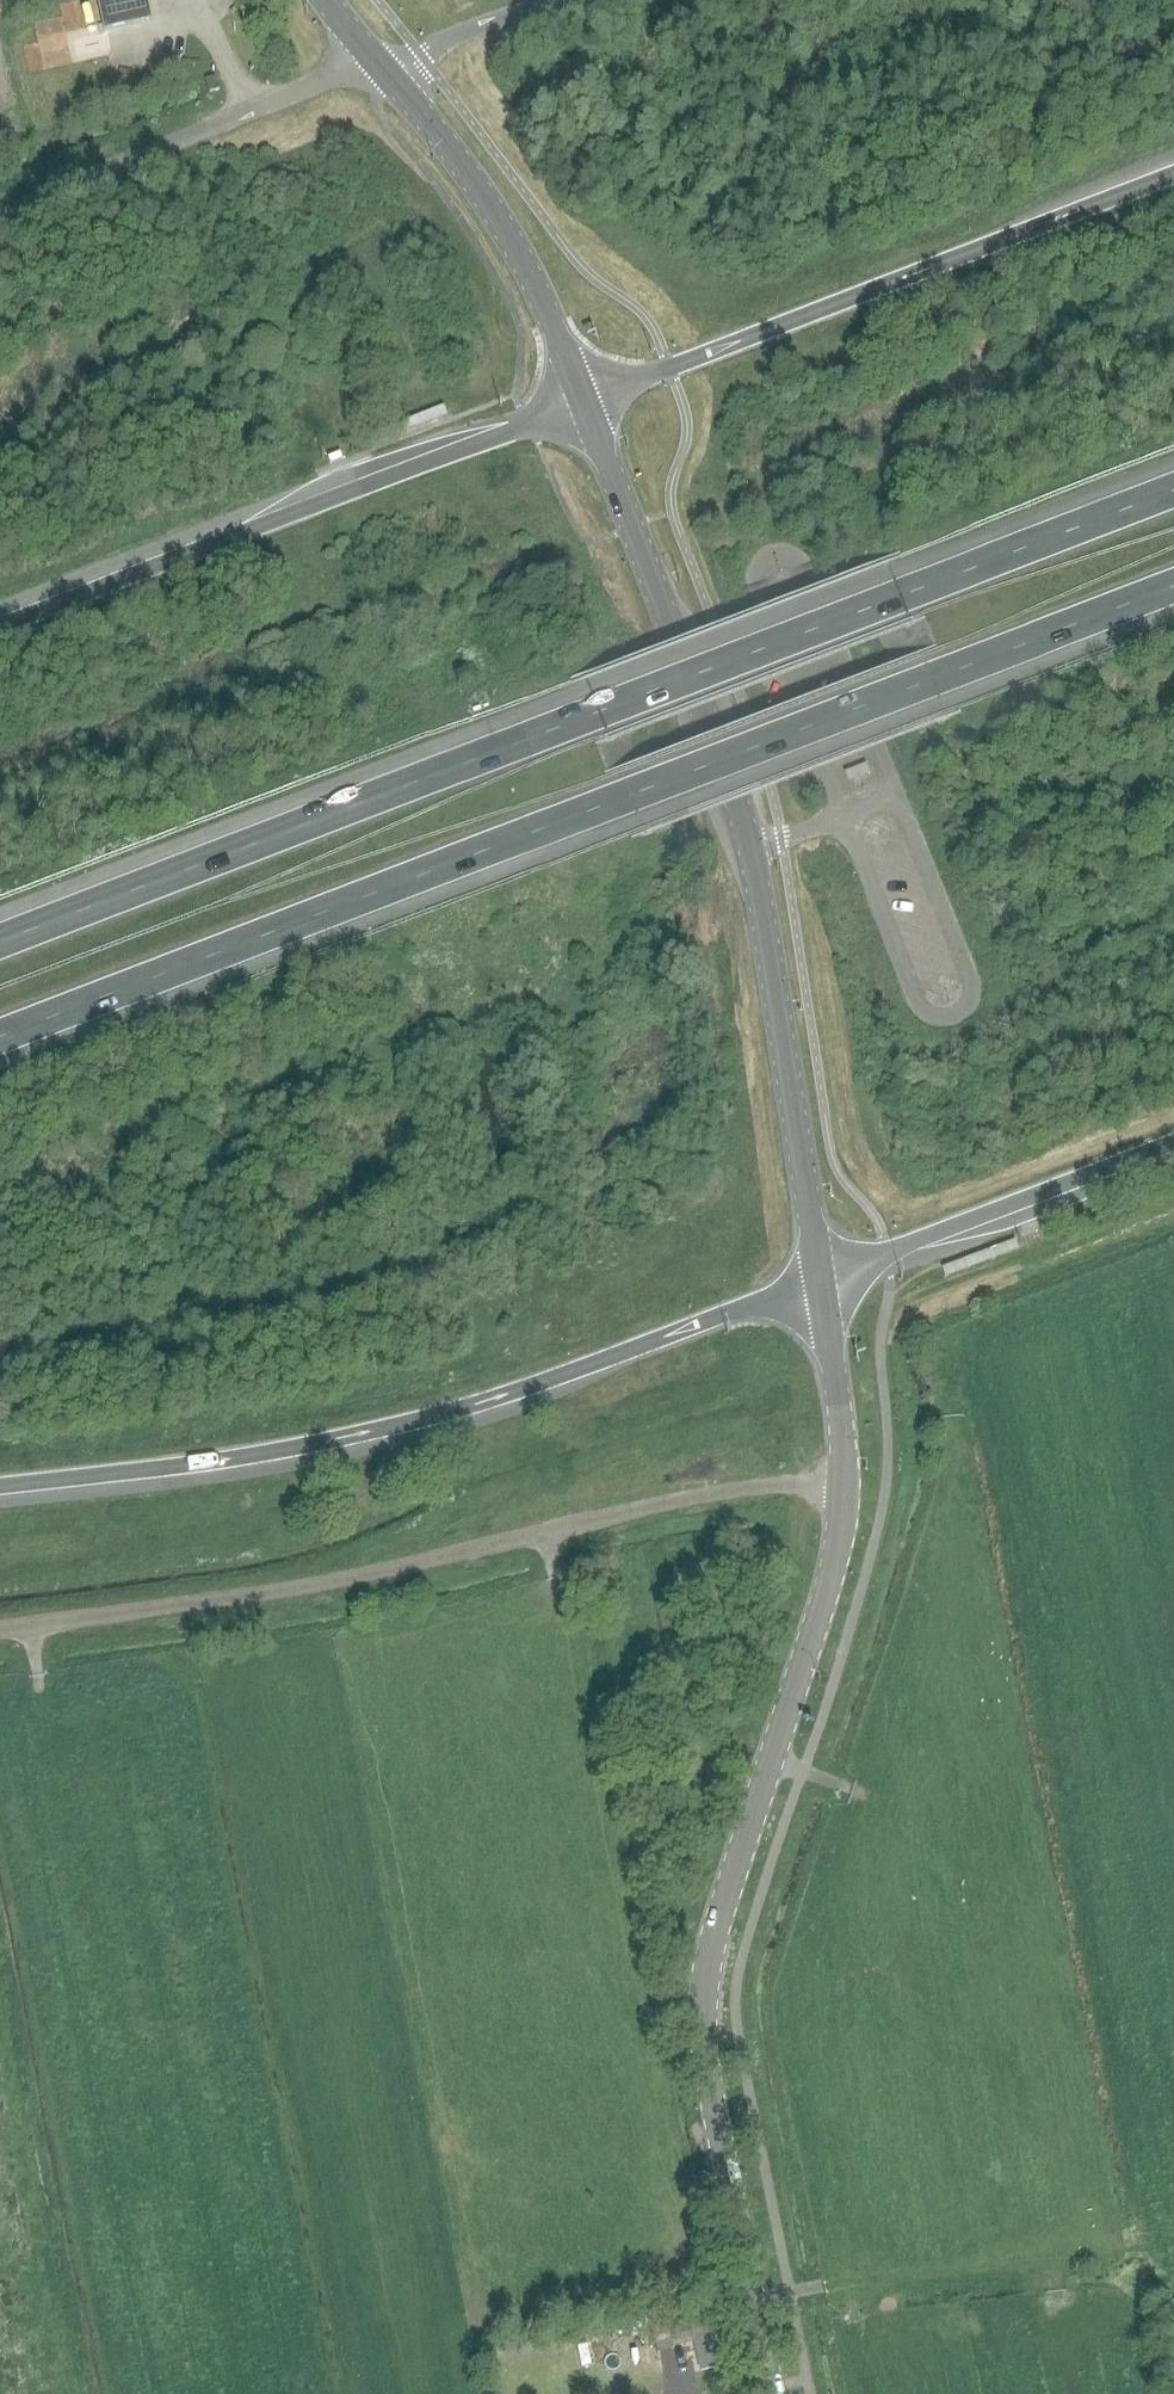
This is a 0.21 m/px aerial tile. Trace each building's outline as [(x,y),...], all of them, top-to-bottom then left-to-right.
[(103,31),(152,21),(147,0),(97,0),(103,31)] [(205,80),(209,93),(219,90),(215,77),(210,79),(205,80)]
